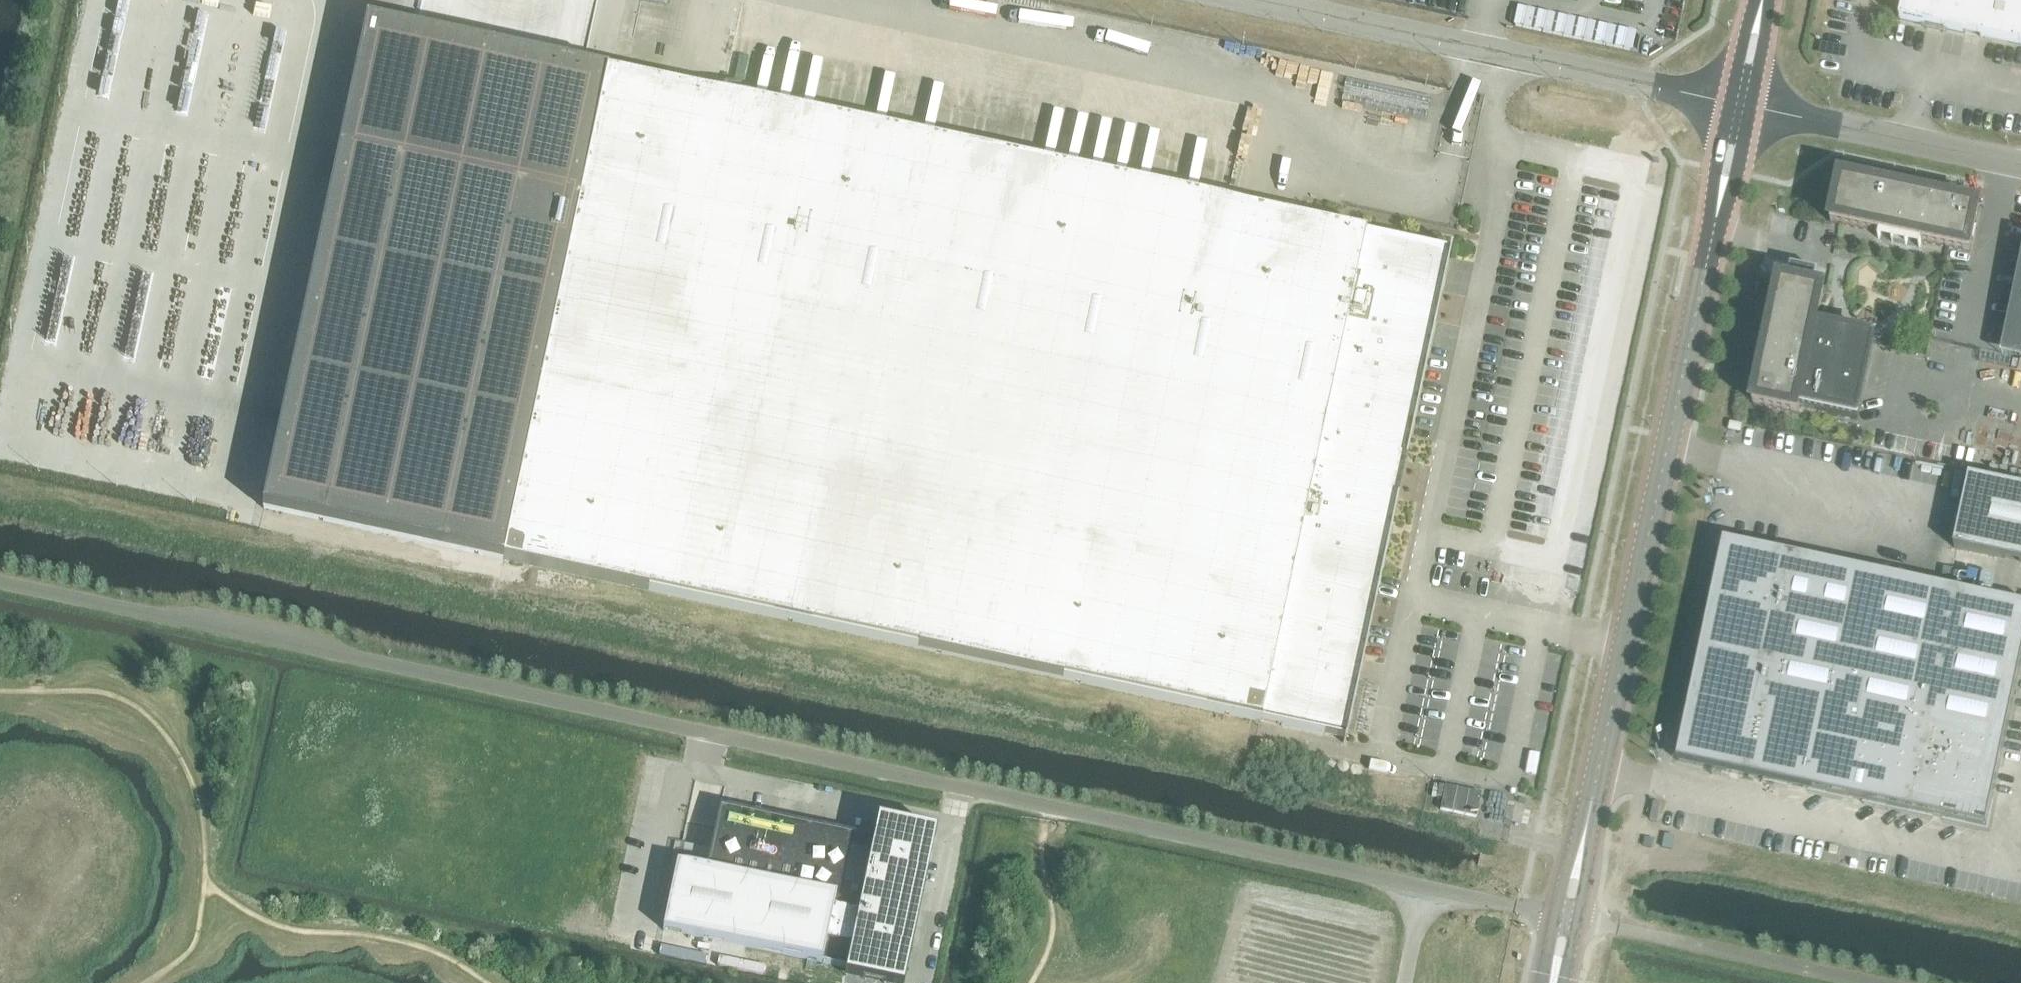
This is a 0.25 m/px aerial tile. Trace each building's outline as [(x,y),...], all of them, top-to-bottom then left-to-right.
[(1905,1),(1901,21),(2020,47),(2020,0),(1899,0),(1905,1)] [(1344,740),(1449,254),(608,74),(503,561),(1344,740)] [(1970,253),(1980,208),(1841,178),(1831,223),(1880,234),(1879,239),(1920,248),(1922,243),(1970,253)] [(2009,317),(2020,319),(2020,262),(2009,317)] [(1788,283),(1780,281),(1753,405),(1755,405),(1798,415),(1800,407),(1859,419),(1875,341),(1817,329),(1825,291),(1816,289),(1819,273),(1791,267),(1788,283)] [(1970,477),(1954,548),(2020,563),(2020,488),(1970,477)] [(1678,761),(1987,828),(2020,668),(2020,605),(1725,542),(1678,761)] [(1482,794),(1446,786),(1441,811),(1477,818),(1482,794)] [(1654,803),(1651,817),(1650,821),(1658,822),(1662,804),(1654,803)] [(663,930),(846,968),(845,977),(874,982),(905,982),(935,841),(936,833),(878,820),(874,840),(720,807),(706,871),(677,865),(663,930)]
